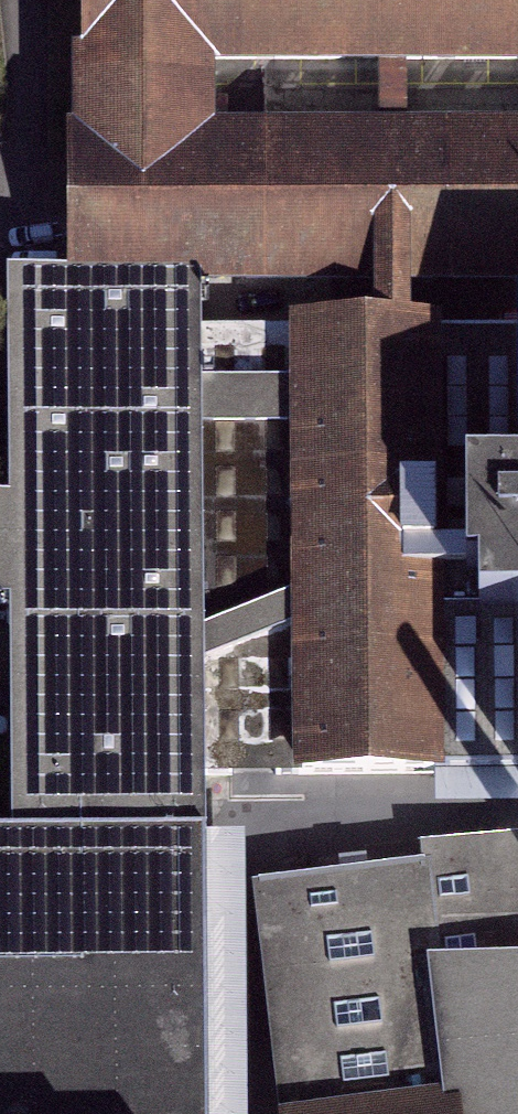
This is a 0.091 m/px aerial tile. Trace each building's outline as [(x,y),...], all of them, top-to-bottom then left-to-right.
[(85,146),(200,143),(199,59),(276,59),(445,59),(517,59),(517,53),(516,0),(95,0),(95,58),(85,60),(85,146)] [(200,143),(85,146),(81,146),(81,228),(82,279),(199,279),(517,278),(517,142),(362,143),(286,143),(200,143)] [(82,279),(9,281),(11,581),(12,834),(81,834),(81,831),(203,831),(203,818),(201,773),(199,334),(199,279),(82,279)] [(433,774),(429,332),(364,332),(364,307),(329,307),(330,332),(199,334),(201,773),(433,774)] [(433,774),(460,774),(498,774),(517,774),(517,332),(429,332),(433,774)] [(208,1092),(203,831),(81,831),(81,834),(12,834),(13,838),(0,838),(0,1113),(209,1113),(208,1092)] [(259,885),(267,960),(276,1033),(282,1084),(285,1113),(517,1113),(517,840),(420,851),(421,866),(313,879),(259,885)]
